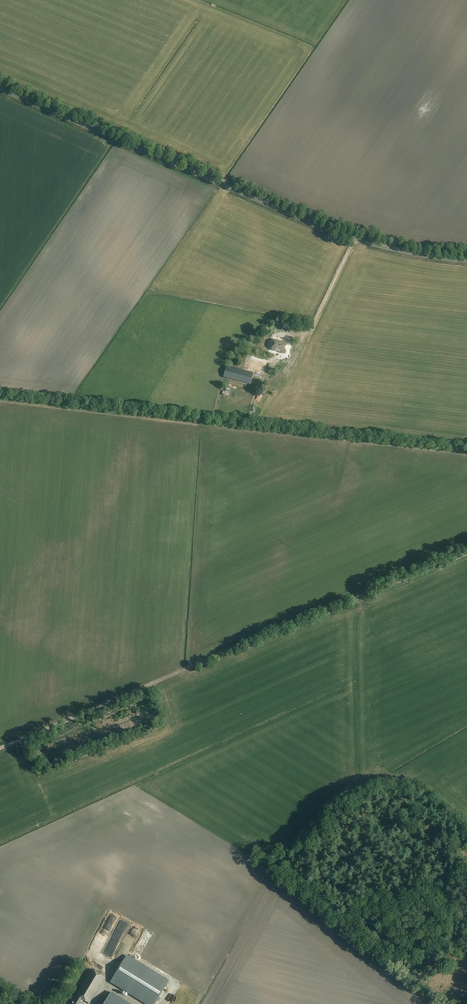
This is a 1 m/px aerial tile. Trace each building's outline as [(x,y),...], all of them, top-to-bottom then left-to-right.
[(276,339),(273,348),(278,349),(278,348),(283,349),(283,351),(287,352),(290,343),(276,339)] [(245,357),(243,367),(261,372),(264,362),(245,357)] [(226,376),(250,383),(253,373),(229,367),(226,376)] [(107,959),(124,922),(120,920),(102,957),(107,959)] [(111,982),(147,1003),(154,1003),(168,982),(127,956),(111,982)] [(105,977),(91,969),(73,999),(74,1000),(71,1003),(81,1003),(83,1000),(89,1003),(105,977)] [(102,1003),(130,1003),(110,992),(102,1003)]
